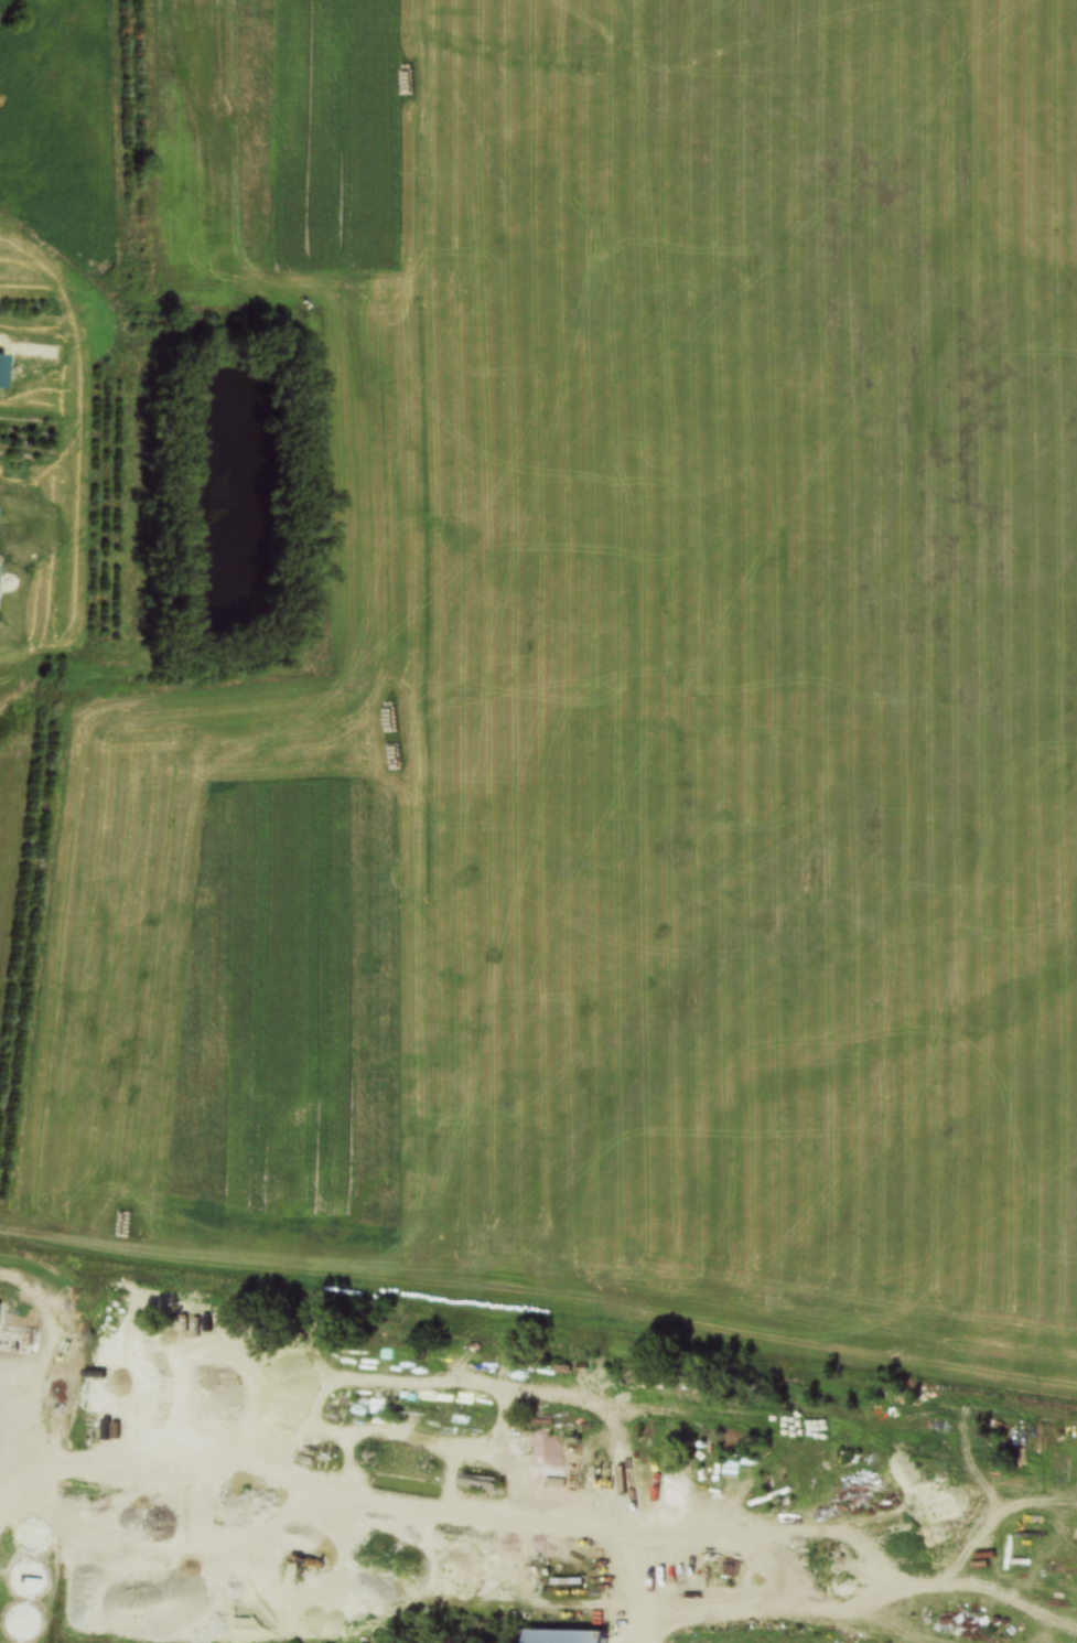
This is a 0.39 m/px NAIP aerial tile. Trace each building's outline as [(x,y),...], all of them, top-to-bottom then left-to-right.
[(9,509),(0,508),(0,619),(4,619),(9,567),(3,567),(9,509)] [(517,1633),(517,1642),(595,1642),(596,1633),(517,1633)]
